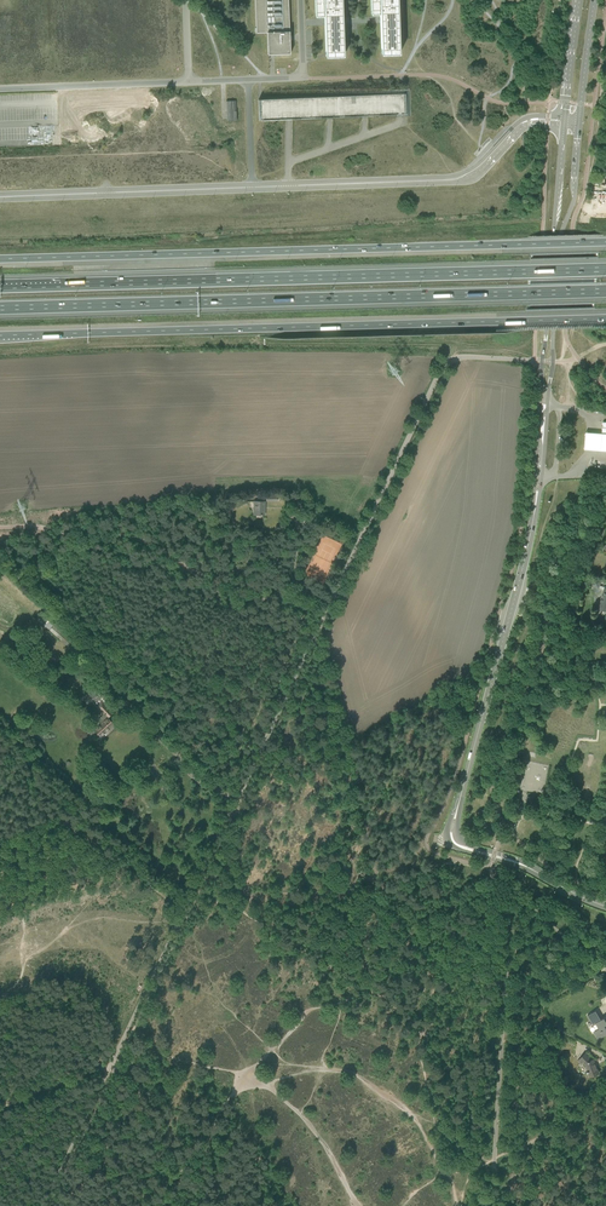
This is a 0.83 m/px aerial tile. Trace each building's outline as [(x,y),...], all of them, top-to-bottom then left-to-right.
[(256,33),(267,33),(268,55),(272,55),(290,54),(288,0),(255,0),(256,33)] [(315,17),(316,17),(324,17),(324,22),(326,57),(344,56),(343,21),(342,0),(315,0),(315,17)] [(398,0),(370,0),(371,15),(380,15),(381,55),(400,55),(398,0)] [(265,99),(258,100),(259,114),(259,120),(287,119),(291,119),(296,119),(327,118),(333,117),(362,116),(368,116),(407,115),(406,94),(296,98),(265,99)] [(226,101),(227,114),(236,114),(236,101),(226,101)] [(586,432),(584,449),(605,451),(605,434),(586,432)] [(255,502),(255,503),(255,515),(264,515),(264,502),(255,502)] [(316,557),(321,562),(320,563),(324,565),(337,549),(339,544),(335,541),(333,540),(329,537),(322,534),(314,555),(317,557),(316,557)] [(594,578),(592,585),(599,587),(601,580),(594,578)] [(54,625),(54,624),(72,640),(77,635),(56,616),(51,622),(54,625)] [(54,625),(49,630),(67,646),(72,640),(54,624),(54,625)] [(11,637),(7,643),(20,651),(23,644),(11,637)] [(94,687),(85,695),(96,706),(93,709),(95,712),(99,708),(104,714),(100,718),(91,726),(86,731),(91,736),(96,731),(96,732),(100,736),(114,724),(109,720),(107,717),(112,713),(103,704),(107,701),(94,687)] [(601,1019),(596,1011),(587,1016),(593,1025),(596,1024),(599,1028),(593,1032),(598,1039),(605,1035),(605,1029),(605,1028),(605,1016),(601,1019)] [(573,1045),(576,1039),(565,1033),(562,1040),(573,1045)] [(585,1054),(581,1058),(578,1061),(581,1064),(584,1063),(588,1071),(587,1071),(589,1077),(599,1073),(593,1059),(591,1060),(585,1054)]
